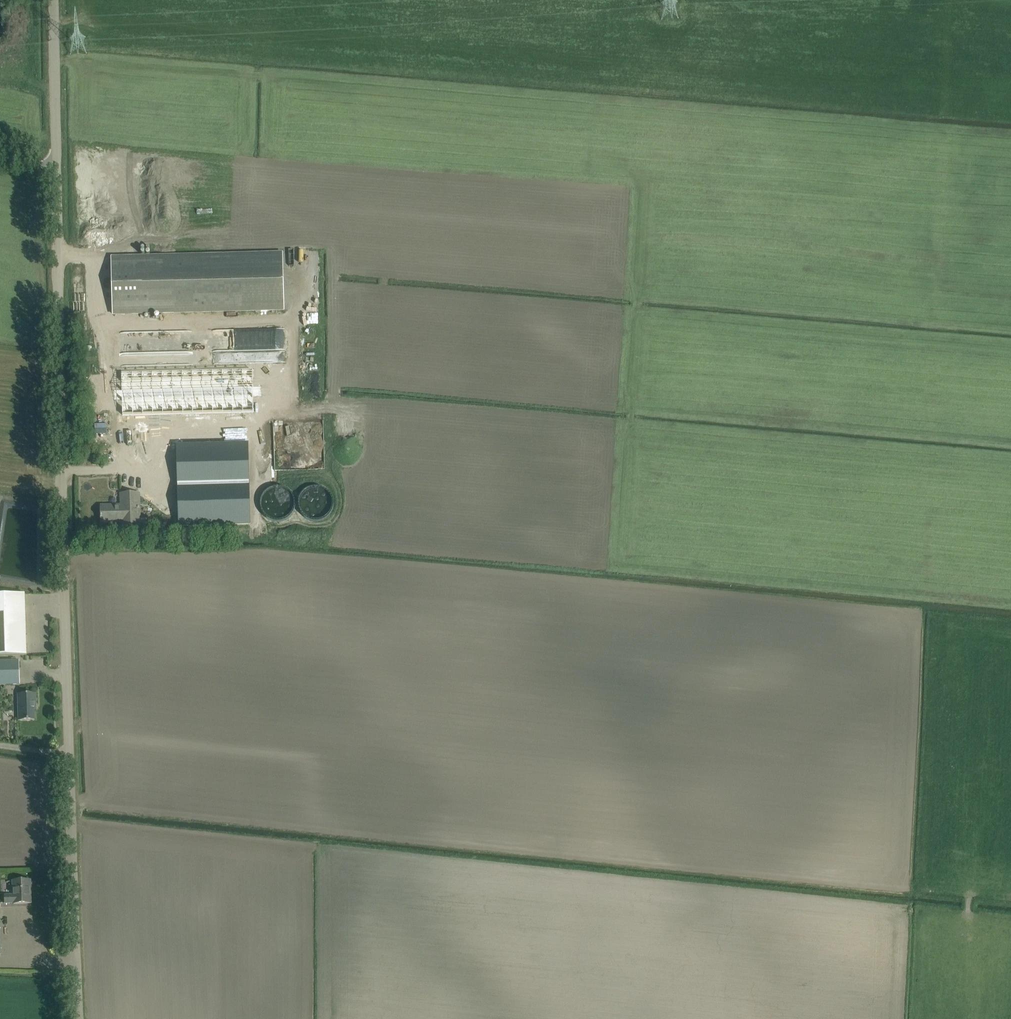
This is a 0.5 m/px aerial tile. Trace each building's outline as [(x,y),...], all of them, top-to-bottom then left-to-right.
[(284,310),(282,253),(111,258),(113,314),(284,310)] [(252,370),(121,373),(122,415),(253,412),(252,370)] [(298,434),(298,454),(318,455),(318,434),(298,434)] [(218,444),(177,445),(179,526),(220,525),(218,444)] [(127,527),(139,527),(139,494),(121,494),(121,506),(101,506),(101,515),(100,516),(100,518),(101,518),(101,523),(127,522),(127,527)] [(26,655),(24,594),(0,595),(0,656),(26,655)] [(18,660),(0,661),(0,685),(19,684),(18,660)] [(18,694),(18,720),(34,720),(34,704),(36,703),(36,694),(18,694)] [(14,903),(14,904),(31,903),(31,902),(29,902),(29,890),(30,890),(30,881),(13,881),(13,896),(5,896),(5,903),(14,903)]
